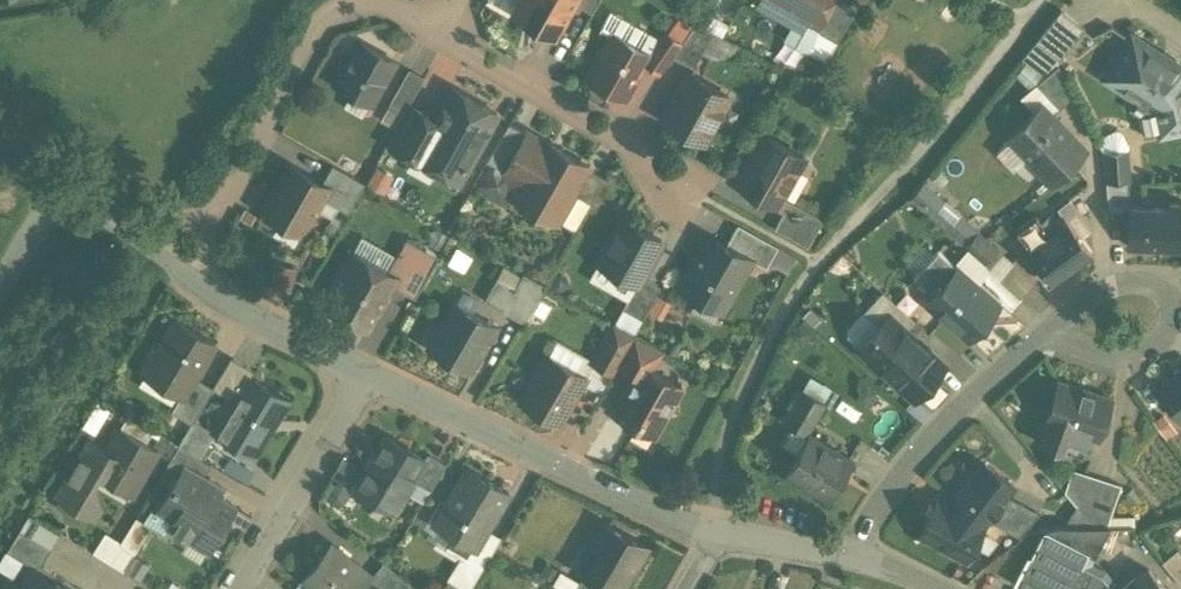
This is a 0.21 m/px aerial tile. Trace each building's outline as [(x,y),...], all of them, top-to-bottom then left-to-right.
[(514,14),(539,28),(544,20),(558,28),(573,2),(574,0),(522,0),(514,14)] [(573,2),(591,12),(598,0),(574,0),(573,2)] [(761,6),(792,23),(797,27),(805,24),(808,19),(816,23),(817,23),(830,0),(760,0),(761,6)] [(833,0),(830,0),(817,23),(816,23),(815,24),(816,31),(837,43),(855,12),(833,0)] [(1060,10),(1035,41),(1058,60),(1083,29),(1060,10)] [(816,23),(808,19),(805,24),(797,27),(792,23),(783,40),(826,64),(837,43),(816,31),(815,24),(816,23)] [(680,43),(672,55),(692,67),(712,31),(695,22),(680,43)] [(662,31),(647,52),(647,53),(643,61),(659,73),(672,55),(680,43),(662,31)] [(647,52),(612,33),(605,45),(601,46),(591,65),(592,68),(587,77),(613,91),(616,86),(626,83),(629,85),(643,61),(647,53),(647,52)] [(1131,39),(1106,78),(1155,109),(1161,133),(1180,129),(1180,73),(1180,71),(1131,39)] [(392,60),(359,41),(335,84),(336,84),(337,88),(349,95),(353,94),(368,103),(392,60)] [(1057,65),(1035,84),(1058,108),(1072,95),(1057,65)] [(409,70),(387,108),(401,115),(422,77),(409,70)] [(727,95),(687,74),(662,119),(701,141),(727,95)] [(496,114),(450,88),(432,119),(421,138),(423,139),(468,164),(496,114)] [(432,119),(408,105),(386,143),(412,158),(423,139),(421,138),(432,119)] [(1080,147),(1040,105),(1006,138),(1046,178),(1062,164),(1061,163),(1080,147)] [(507,123),(486,161),(504,171),(525,133),(507,123)] [(587,166),(543,140),(542,142),(525,133),(504,171),(510,174),(511,197),(556,222),(572,193),(586,168),(587,166)] [(802,157),(762,135),(745,166),(747,176),(742,186),(775,205),(802,157)] [(1125,151),(1104,153),(1106,180),(1106,182),(1123,180),(1128,180),(1125,151)] [(364,183),(331,164),(321,183),(327,187),(320,198),(347,212),(364,183)] [(321,183),(289,165),(263,211),(300,233),(320,198),(327,187),(321,183)] [(586,168),(572,193),(590,203),(604,178),(586,168)] [(1123,180),(1106,182),(1106,180),(1104,181),(1107,210),(1123,209),(1123,180)] [(976,232),(922,183),(909,199),(965,247),(966,246),(965,245),(976,232)] [(1128,205),(1126,246),(1179,249),(1180,209),(1180,201),(1167,201),(1167,207),(1128,205)] [(818,227),(785,208),(773,229),(807,248),(818,227)] [(1060,214),(1043,227),(1048,234),(1027,250),(1039,266),(1037,268),(1048,283),(1050,282),(1051,282),(1090,253),(1060,214)] [(661,241),(621,219),(597,263),(635,285),(636,285),(641,277),(661,241)] [(777,248),(737,225),(725,246),(750,260),(765,269),(777,248)] [(996,250),(976,232),(965,245),(966,246),(984,263),(996,250)] [(725,246),(708,237),(701,248),(698,249),(691,263),(691,266),(678,288),(698,299),(707,297),(724,306),(750,260),(725,246)] [(437,257),(405,238),(387,272),(396,276),(391,285),(414,298),(437,257)] [(937,250),(912,278),(931,295),(952,272),(956,267),(937,250)] [(387,272),(352,252),(346,263),(341,264),(334,276),(336,281),(323,305),(366,329),(391,285),(396,276),(387,272)] [(276,262),(265,291),(286,299),(296,269),(276,262)] [(997,304),(956,267),(952,272),(931,295),(926,301),(967,338),(997,304)] [(1020,298),(989,270),(979,281),(1010,309),(1020,298)] [(522,273),(513,288),(495,278),(483,300),(522,323),(544,285),(522,273)] [(641,277),(636,285),(635,285),(621,310),(641,321),(660,287),(641,277)] [(881,291),(863,311),(878,325),(886,315),(903,331),(913,320),(881,291)] [(496,327),(454,303),(439,328),(435,329),(436,333),(428,348),(467,371),(484,341),(487,342),(496,327)] [(903,331),(886,315),(878,325),(858,347),(915,399),(943,367),(903,331)] [(213,343),(175,320),(145,371),(181,393),(183,394),(193,377),(213,343)] [(613,324),(583,376),(584,377),(592,362),(611,373),(616,365),(633,335),(613,324)] [(660,351),(633,335),(616,365),(634,376),(641,364),(650,369),(660,351)] [(583,376),(546,356),(520,401),(558,423),(584,377),(583,376)] [(252,371),(229,357),(214,383),(236,396),(248,376),(249,377),(252,371)] [(650,369),(641,364),(634,376),(613,414),(636,427),(639,422),(655,431),(681,386),(650,369)] [(1155,390),(1178,422),(1180,420),(1180,371),(1155,390)] [(249,377),(248,376),(236,396),(214,433),(253,457),(287,400),(249,377)] [(212,388),(193,377),(183,394),(181,393),(170,411),(191,424),(212,388)] [(1083,391),(1056,382),(1056,384),(1061,386),(1049,422),(1043,420),(1036,443),(1062,452),(1071,430),(1095,438),(1095,440),(1096,440),(1110,400),(1108,399),(1108,401),(1082,392),(1083,391)] [(823,402),(803,390),(783,423),(803,435),(823,402)] [(106,451),(94,471),(98,473),(130,491),(128,495),(130,496),(156,450),(119,429),(106,451)] [(405,450),(383,437),(382,438),(384,439),(366,465),(367,466),(352,489),(375,502),(377,498),(394,508),(391,512),(393,513),(412,482),(425,460),(424,459),(406,448),(405,450)] [(851,463),(807,437),(785,475),(829,501),(851,463)] [(89,440),(56,497),(77,509),(86,506),(94,491),(92,482),(98,473),(94,471),(106,451),(89,440)] [(444,465),(427,454),(424,459),(425,460),(412,482),(428,492),(444,465)] [(230,456),(222,468),(245,482),(253,470),(230,456)] [(981,462),(954,497),(960,501),(961,507),(957,512),(983,526),(987,522),(1005,497),(1013,487),(981,462)] [(220,489),(183,466),(157,510),(158,511),(160,507),(175,515),(168,528),(208,552),(234,508),(215,497),(220,489)] [(507,493),(467,469),(433,526),(451,537),(454,533),(474,545),(471,550),(473,551),(484,531),(507,493)] [(1120,487),(1084,475),(1074,505),(1077,509),(1094,528),(1097,529),(1106,528),(1120,487)] [(1039,515),(1005,497),(987,522),(1019,539),(1039,515)] [(957,512),(937,502),(918,536),(964,561),(983,526),(957,512)] [(1094,528),(1077,509),(1064,528),(1066,528),(1094,528)] [(58,534),(27,515),(18,530),(49,549),(58,534)] [(150,527),(135,518),(119,544),(134,553),(150,527)] [(603,521),(589,543),(598,549),(582,576),(604,588),(621,588),(624,584),(627,585),(634,572),(632,571),(646,547),(603,521)] [(1064,528),(1054,528),(1045,531),(1087,553),(1086,555),(1094,559),(1109,528),(1106,528),(1097,529),(1094,528),(1066,528),(1064,528)] [(49,549),(18,530),(9,546),(40,565),(49,549)] [(484,531),(473,551),(471,550),(463,564),(479,573),(499,540),(484,531)] [(1045,531),(1042,532),(1029,557),(1027,556),(1013,584),(1023,588),(1111,588),(1100,576),(1081,566),(1086,555),(1087,553),(1045,531)] [(329,545),(302,579),(315,588),(362,588),(371,577),(329,545)] [(1161,563),(1180,586),(1180,556),(1176,550),(1161,563)] [(34,571),(35,568),(34,567),(22,587),(8,578),(1,588),(70,588),(52,578),(50,581),(34,571)] [(387,568),(375,583),(382,588),(411,588),(412,588),(387,568)] [(1148,570),(1125,588),(1164,588),(1148,570)] [(582,576),(575,588),(604,588),(582,576)]
